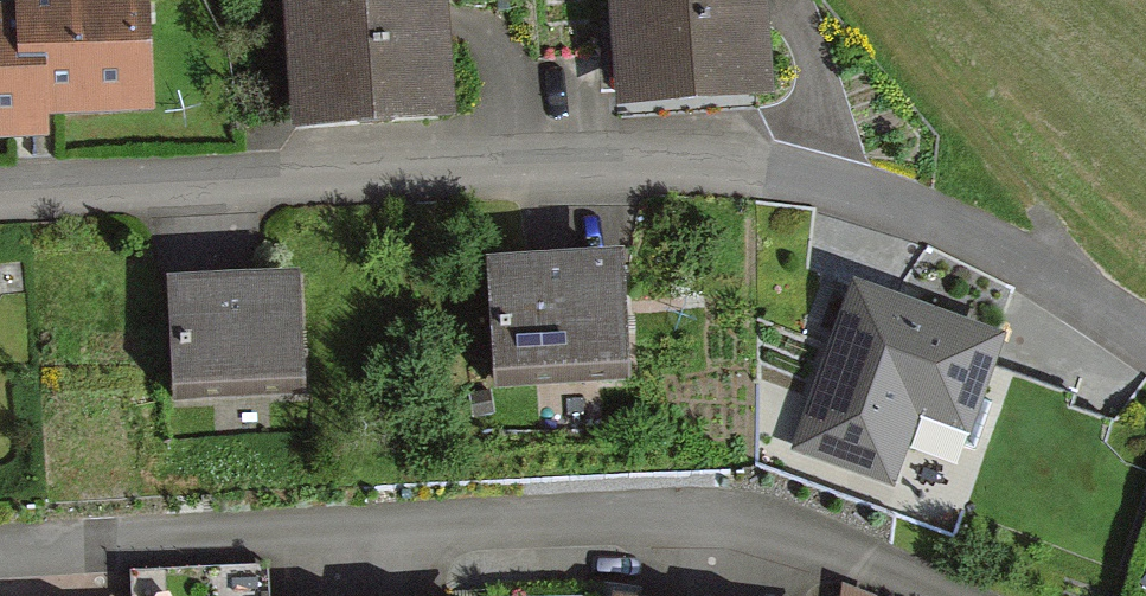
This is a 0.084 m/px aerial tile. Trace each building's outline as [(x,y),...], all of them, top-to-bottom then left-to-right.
[(48,6),(55,116),(167,110),(161,0),(48,0),(48,6)] [(303,132),(466,123),(459,0),(296,0),(303,132)] [(629,112),(785,102),(778,0),(622,0),(629,112)] [(0,9),(0,143),(55,140),(55,116),(48,6),(0,9)] [(647,358),(633,208),(494,222),(509,371),(647,358)] [(188,384),(311,379),(305,242),(182,248),(188,384)] [(1020,338),(862,279),(798,448),(900,486),(927,413),(984,434),(1020,338)]
